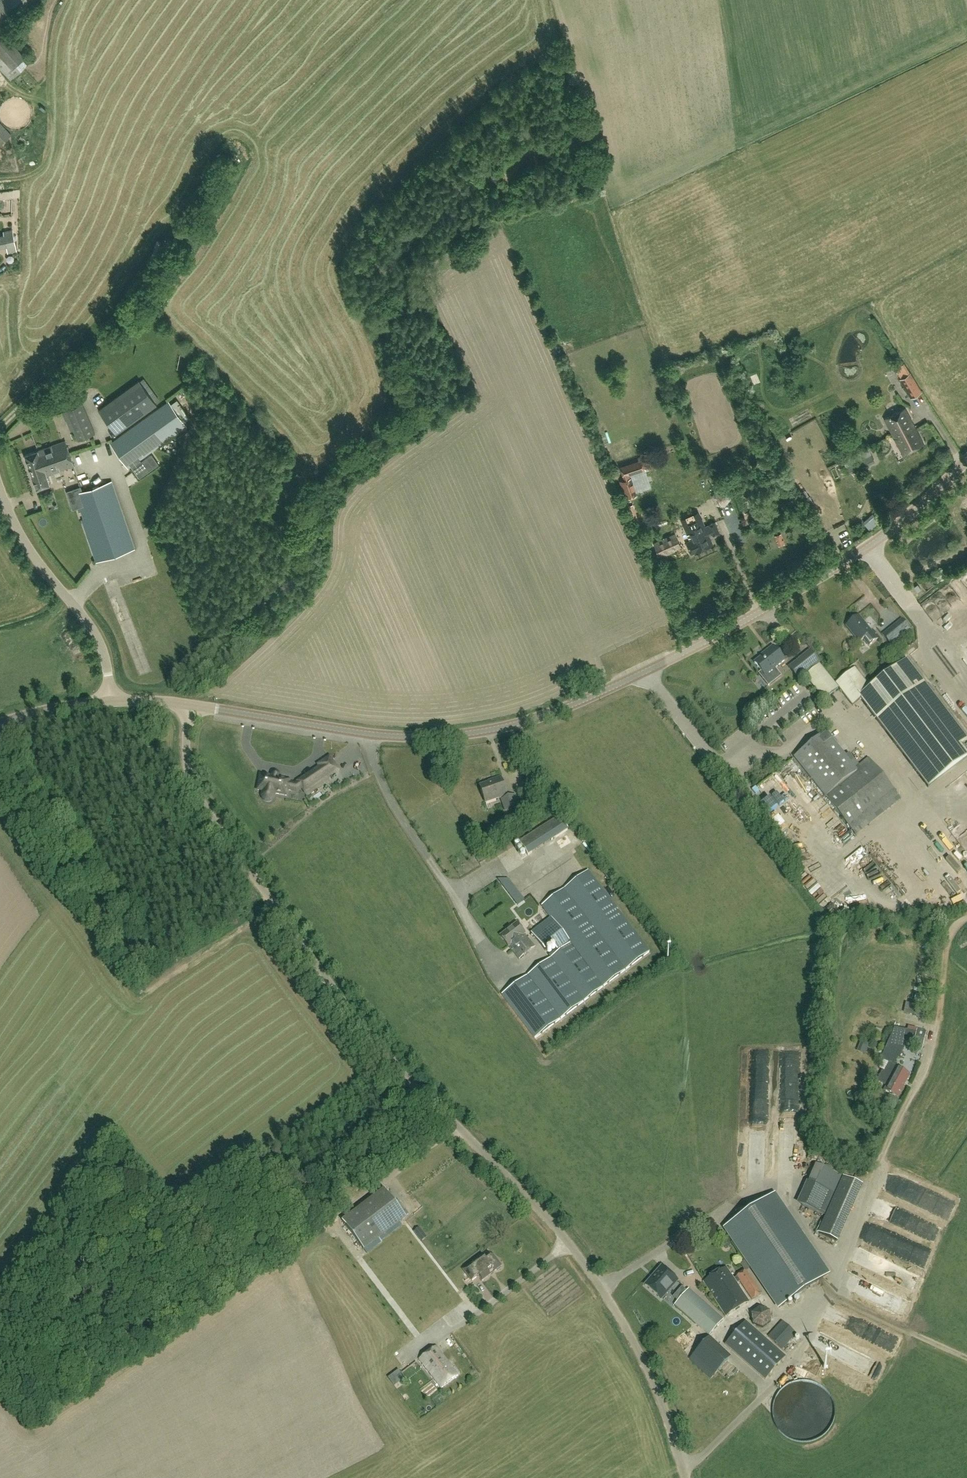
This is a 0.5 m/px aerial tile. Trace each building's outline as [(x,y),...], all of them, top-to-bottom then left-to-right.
[(8,31),(42,1),(41,0),(0,0),(0,68),(11,80),(28,65),(23,60),(29,55),(8,31)] [(11,134),(0,121),(0,145),(11,134)] [(0,236),(0,247),(6,246),(7,251),(16,250),(13,231),(3,232),(3,235),(0,236)] [(910,399),(922,392),(911,372),(899,379),(910,399)] [(116,434),(157,404),(139,380),(98,409),(116,434)] [(128,468),(186,426),(168,401),(110,443),(128,468)] [(83,403),(67,410),(62,412),(65,421),(66,420),(71,431),(73,430),(78,440),(96,433),(83,403)] [(895,438),(915,427),(905,409),(885,419),(895,438)] [(923,444),(915,427),(895,438),(903,454),(923,444)] [(42,463),(70,453),(66,441),(25,455),(30,471),(43,467),(42,463)] [(74,465),(70,453),(42,463),(43,467),(30,471),(36,490),(50,485),(46,475),(74,465)] [(873,459),(870,453),(846,466),(850,473),(859,468),(859,467),(873,459)] [(159,464),(152,454),(141,461),(140,459),(131,466),(140,478),(159,464)] [(628,472),(644,466),(642,460),(621,467),(623,473),(628,472)] [(683,483),(691,480),(687,469),(679,473),(683,483)] [(628,472),(623,473),(625,479),(619,481),(625,498),(635,494),(628,472)] [(659,481),(666,478),(663,472),(656,474),(659,481)] [(112,481),(73,494),(96,562),(135,549),(112,481)] [(679,491),(681,499),(701,493),(699,486),(679,491)] [(725,506),(731,498),(727,489),(718,488),(712,496),(716,505),(725,506)] [(632,505),(629,506),(635,526),(639,524),(632,505)] [(778,507),(772,510),(775,516),(781,513),(778,507)] [(695,552),(713,545),(709,536),(712,535),(713,535),(719,532),(716,525),(709,527),(710,529),(707,530),(702,519),(684,526),(690,541),(686,543),(691,554),(695,552)] [(654,543),(660,557),(682,548),(676,534),(654,543)] [(781,534),(775,536),(779,547),(785,545),(781,534)] [(940,613),(948,607),(940,596),(932,601),(940,613)] [(864,639),(869,646),(880,638),(874,631),(872,633),(859,616),(847,626),(860,643),(864,639)] [(869,616),(864,620),(872,630),(877,626),(869,616)] [(901,620),(884,634),(892,644),(909,630),(901,620)] [(765,677),(765,676),(771,684),(781,677),(775,669),(785,661),(773,647),(765,653),(766,654),(755,663),(765,677)] [(810,652),(793,665),(790,668),(799,679),(819,663),(810,652)] [(836,684),(837,685),(836,686),(820,665),(806,676),(824,699),(839,688),(853,706),(861,700),(928,788),(966,759),(966,756),(960,746),(966,741),(966,739),(907,660),(870,688),(855,669),(836,684)] [(855,769),(826,733),(795,758),(856,834),(901,798),(869,758),(855,769)] [(723,751),(736,745),(733,738),(719,744),(723,751)] [(298,782),(295,784),(289,783),(289,781),(278,779),(279,777),(278,777),(278,778),(273,777),(273,776),(272,776),(272,777),(261,775),(259,786),(264,787),(262,795),(263,798),(264,800),(267,801),(270,801),(273,800),(274,797),(275,793),(286,795),(288,789),(296,791),(297,791),(302,788),(307,795),(327,781),(325,779),(338,770),(331,774),(324,764),(298,782)] [(486,803),(507,795),(501,778),(495,780),(495,781),(480,787),(486,803)] [(807,799),(812,807),(821,801),(815,793),(807,799)] [(505,812),(520,807),(516,795),(501,800),(505,812)] [(819,814),(827,808),(824,805),(816,811),(819,814)] [(958,825),(950,831),(954,835),(961,828),(958,825)] [(846,842),(851,834),(842,829),(837,837),(846,842)] [(944,853),(940,843),(943,841),(939,832),(934,834),(937,841),(933,843),(939,855),(944,853)] [(851,872),(864,857),(858,852),(845,867),(851,872)] [(915,854),(909,857),(914,865),(919,861),(915,854)] [(931,857),(927,860),(932,868),(936,865),(931,857)] [(920,868),(926,876),(932,871),(926,864),(920,868)] [(588,871),(583,875),(542,906),(551,918),(532,932),(552,958),(516,984),(503,994),(535,1038),(677,934),(645,890),(618,910),(588,871)] [(841,871),(837,873),(842,882),(845,880),(841,871)] [(508,879),(497,879),(509,895),(516,889),(508,879)] [(874,887),(880,897),(889,891),(883,882),(874,887)] [(932,898),(937,893),(926,884),(921,889),(932,898)] [(525,934),(517,923),(500,936),(509,947),(519,960),(535,948),(525,934)] [(928,1007),(917,1004),(914,1015),(925,1017),(928,1007)] [(895,1028),(881,1058),(889,1062),(894,1064),(898,1057),(899,1058),(904,1048),(902,1048),(905,1040),(909,1042),(914,1043),(913,1046),(922,1048),(926,1032),(917,1030),(916,1033),(895,1028)] [(868,1044),(861,1042),(857,1051),(865,1054),(868,1044)] [(879,1078),(878,1081),(878,1083),(886,1087),(884,1090),(898,1098),(910,1074),(897,1067),(897,1066),(894,1064),(889,1062),(885,1071),(883,1072),(879,1078)] [(422,1140),(429,1136),(425,1130),(418,1135),(422,1140)] [(858,1158),(853,1165),(862,1170),(866,1163),(858,1158)] [(808,1182),(812,1184),(802,1206),(825,1216),(842,1177),(815,1165),(808,1182)] [(862,1186),(842,1177),(825,1216),(818,1233),(838,1241),(862,1186)] [(899,1185),(894,1197),(920,1207),(925,1195),(899,1185)] [(400,1222),(406,1218),(385,1189),(343,1221),(364,1249),(400,1222)] [(828,1275),(783,1209),(773,1195),(726,1226),(781,1307),(828,1275)] [(906,1230),(910,1219),(881,1208),(877,1220),(906,1230)] [(400,1222),(364,1249),(367,1252),(381,1241),(380,1240),(401,1224),(400,1222)] [(898,1245),(900,1239),(869,1227),(862,1243),(921,1266),(925,1255),(898,1245)] [(853,1267),(911,1290),(916,1277),(858,1253),(853,1267)] [(479,1276),(483,1280),(502,1266),(493,1255),(487,1260),(483,1255),(464,1270),(472,1281),(479,1276)] [(662,1267),(645,1286),(661,1299),(678,1281),(662,1267)] [(737,1277),(734,1279),(727,1267),(705,1281),(726,1316),(748,1302),(737,1284),(740,1282),(751,1299),(761,1293),(746,1270),(736,1276),(737,1277)] [(678,1301),(675,1305),(710,1335),(723,1319),(689,1289),(686,1292),(678,1301)] [(903,1313),(905,1303),(879,1296),(876,1306),(903,1313)] [(763,1328),(772,1322),(770,1311),(760,1307),(751,1313),(752,1324),(763,1328)] [(765,1379),(785,1356),(746,1321),(726,1344),(765,1379)] [(782,1349),(796,1334),(782,1321),(768,1337),(782,1349)] [(877,1348),(890,1355),(897,1341),(884,1334),(877,1348)] [(710,1380),(731,1357),(710,1336),(689,1359),(710,1380)] [(815,1341),(810,1354),(877,1379),(882,1365),(815,1341)] [(441,1387),(458,1375),(437,1346),(420,1359),(441,1387)] [(779,1429),(785,1435),(792,1439),(800,1442),(809,1441),(817,1439),(824,1435),(830,1428),(834,1421),(835,1413),(835,1405),(832,1398),(828,1391),(823,1386),(816,1382),(808,1380),(801,1380),(793,1382),(786,1386),(780,1391),(776,1398),(774,1406),(773,1414),(775,1422),(779,1429)] [(412,1401),(416,1408),(422,1404),(418,1397),(412,1401)]
